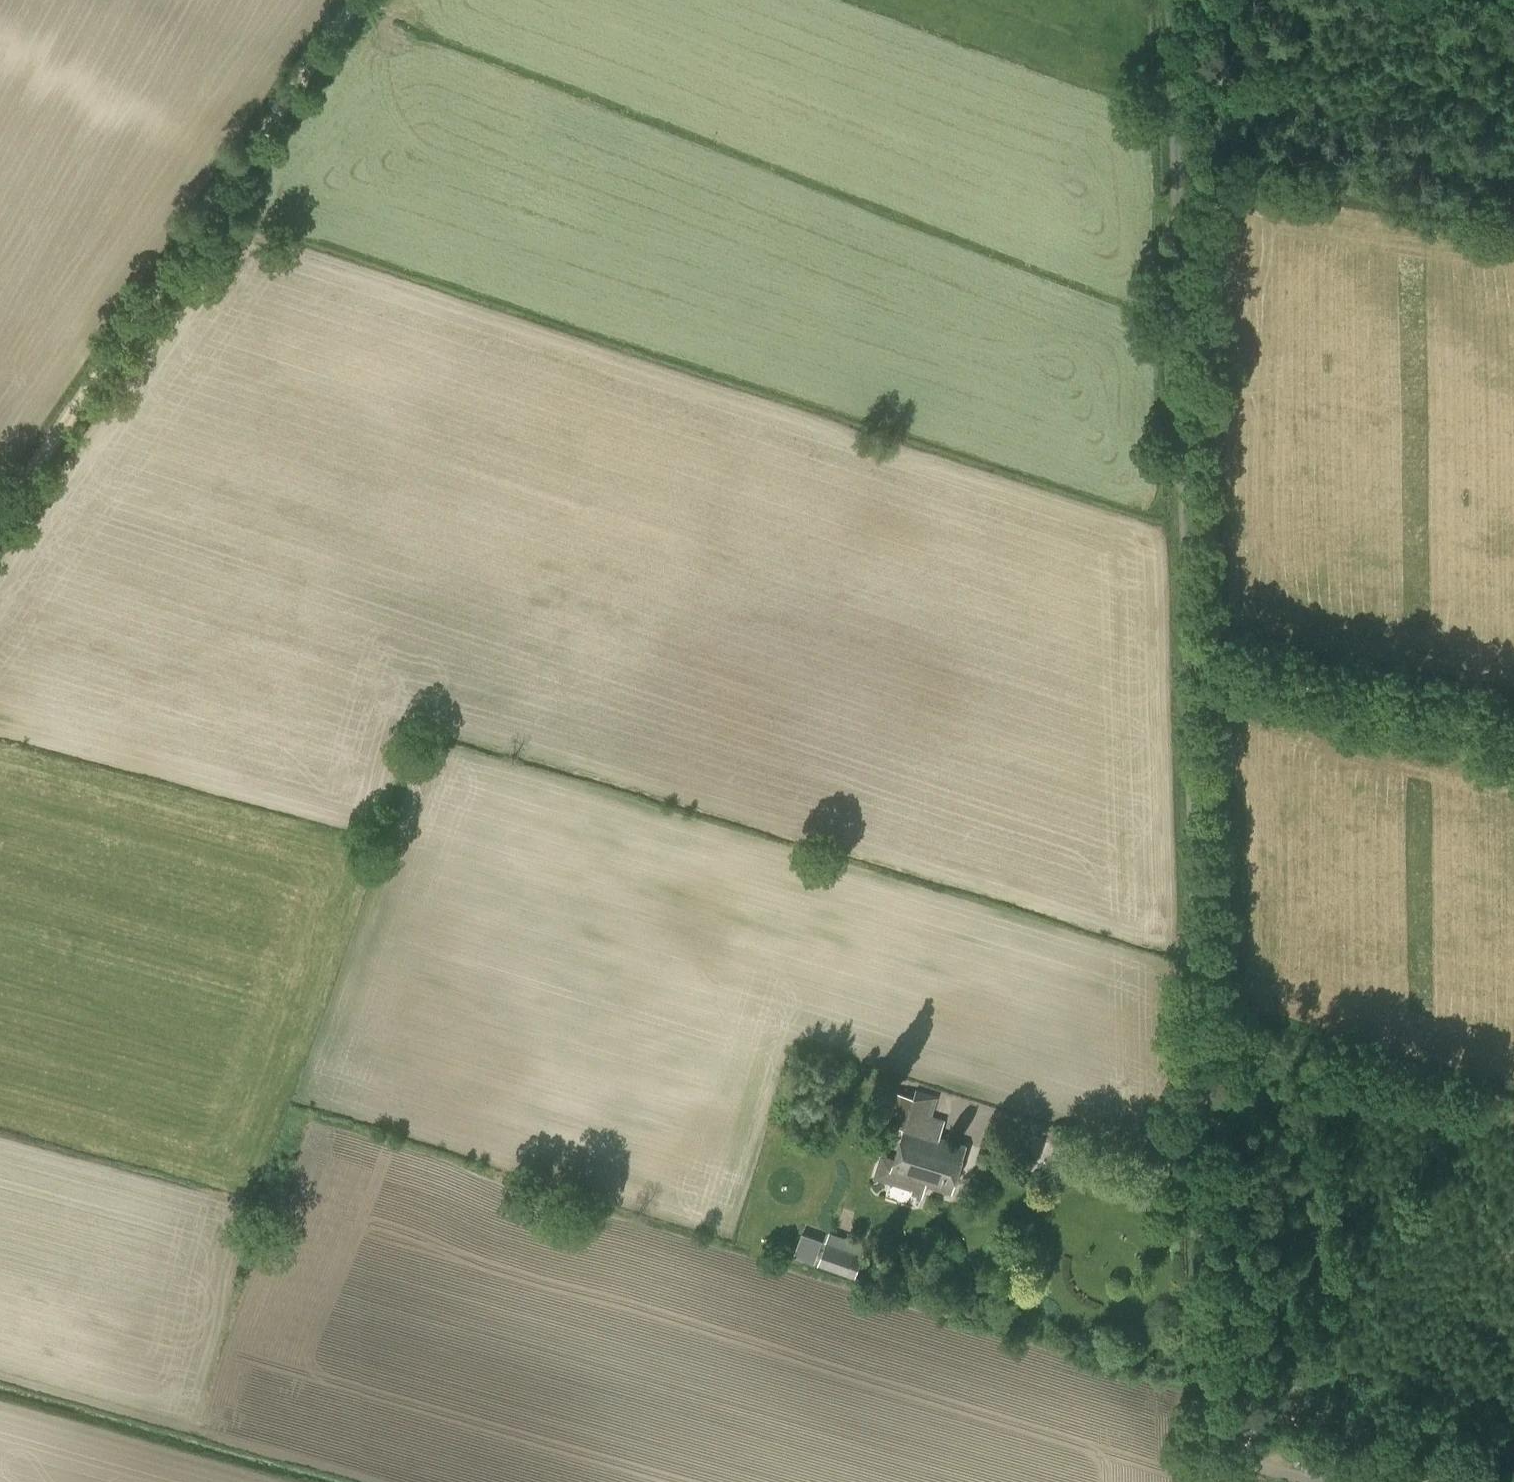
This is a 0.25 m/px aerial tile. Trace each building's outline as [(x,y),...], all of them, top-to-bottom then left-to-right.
[(873,1177),(891,1183),(893,1175),(952,1192),(965,1145),(940,1138),(946,1120),(932,1116),(937,1103),(893,1090),(884,1122),(903,1128),(894,1157),(881,1153),(873,1177)] [(829,1232),(825,1243),(806,1236),(799,1256),(818,1263),(817,1265),(855,1278),(867,1246),(829,1232)]
